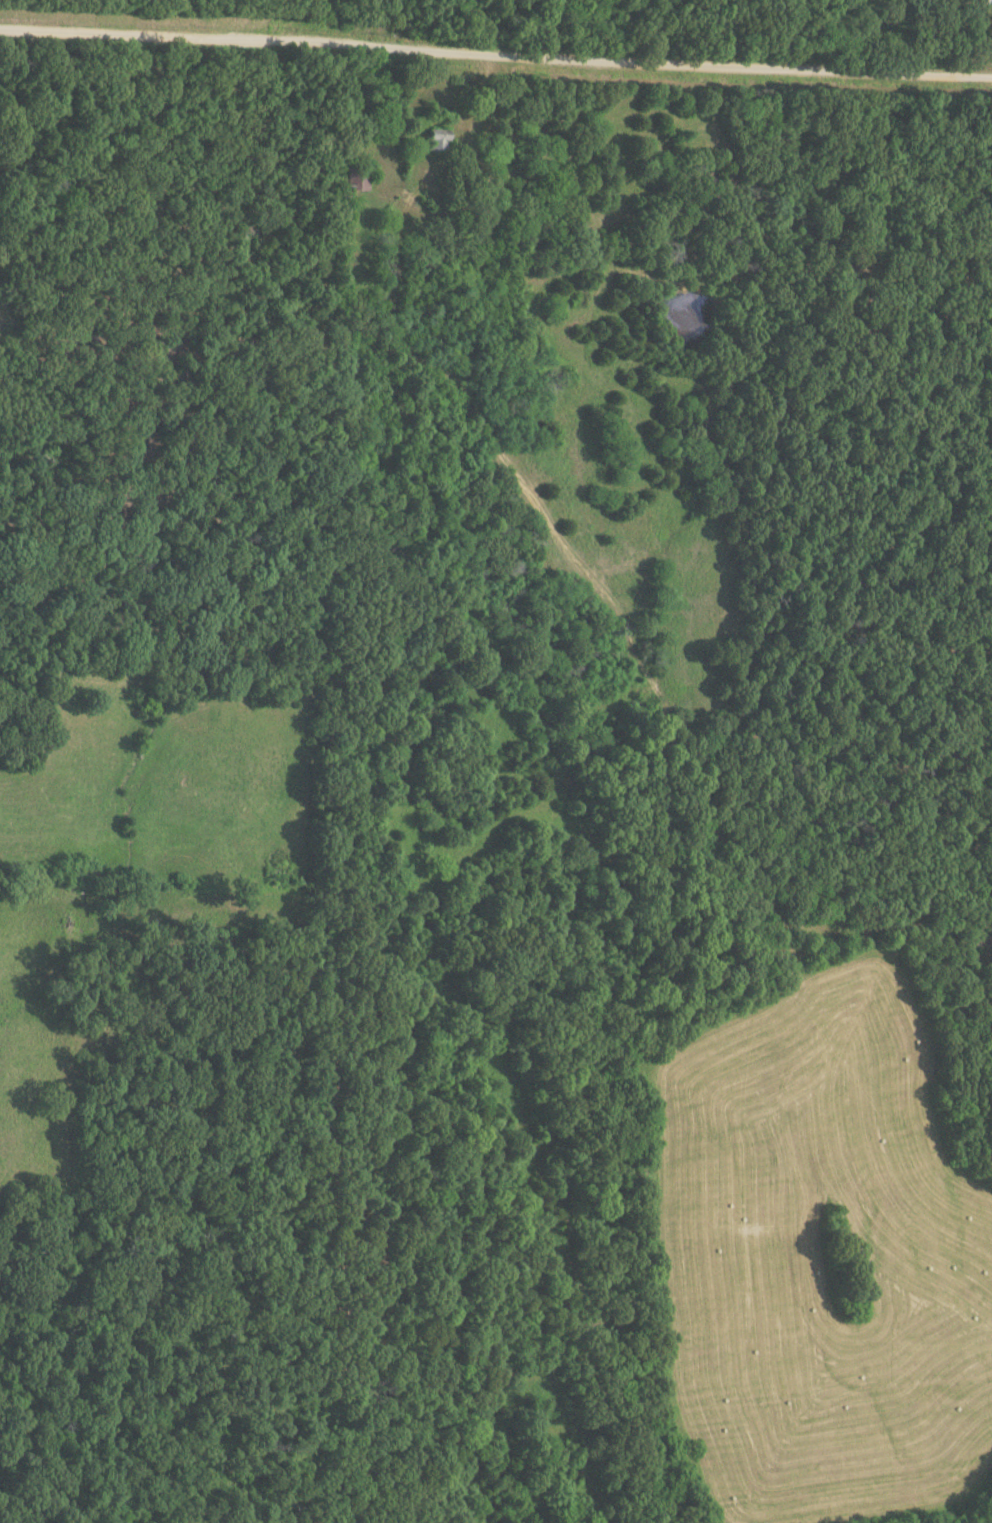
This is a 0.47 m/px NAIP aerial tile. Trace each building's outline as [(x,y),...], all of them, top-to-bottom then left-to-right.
[(445,150),(445,129),(425,128),(425,150),(445,150)]
